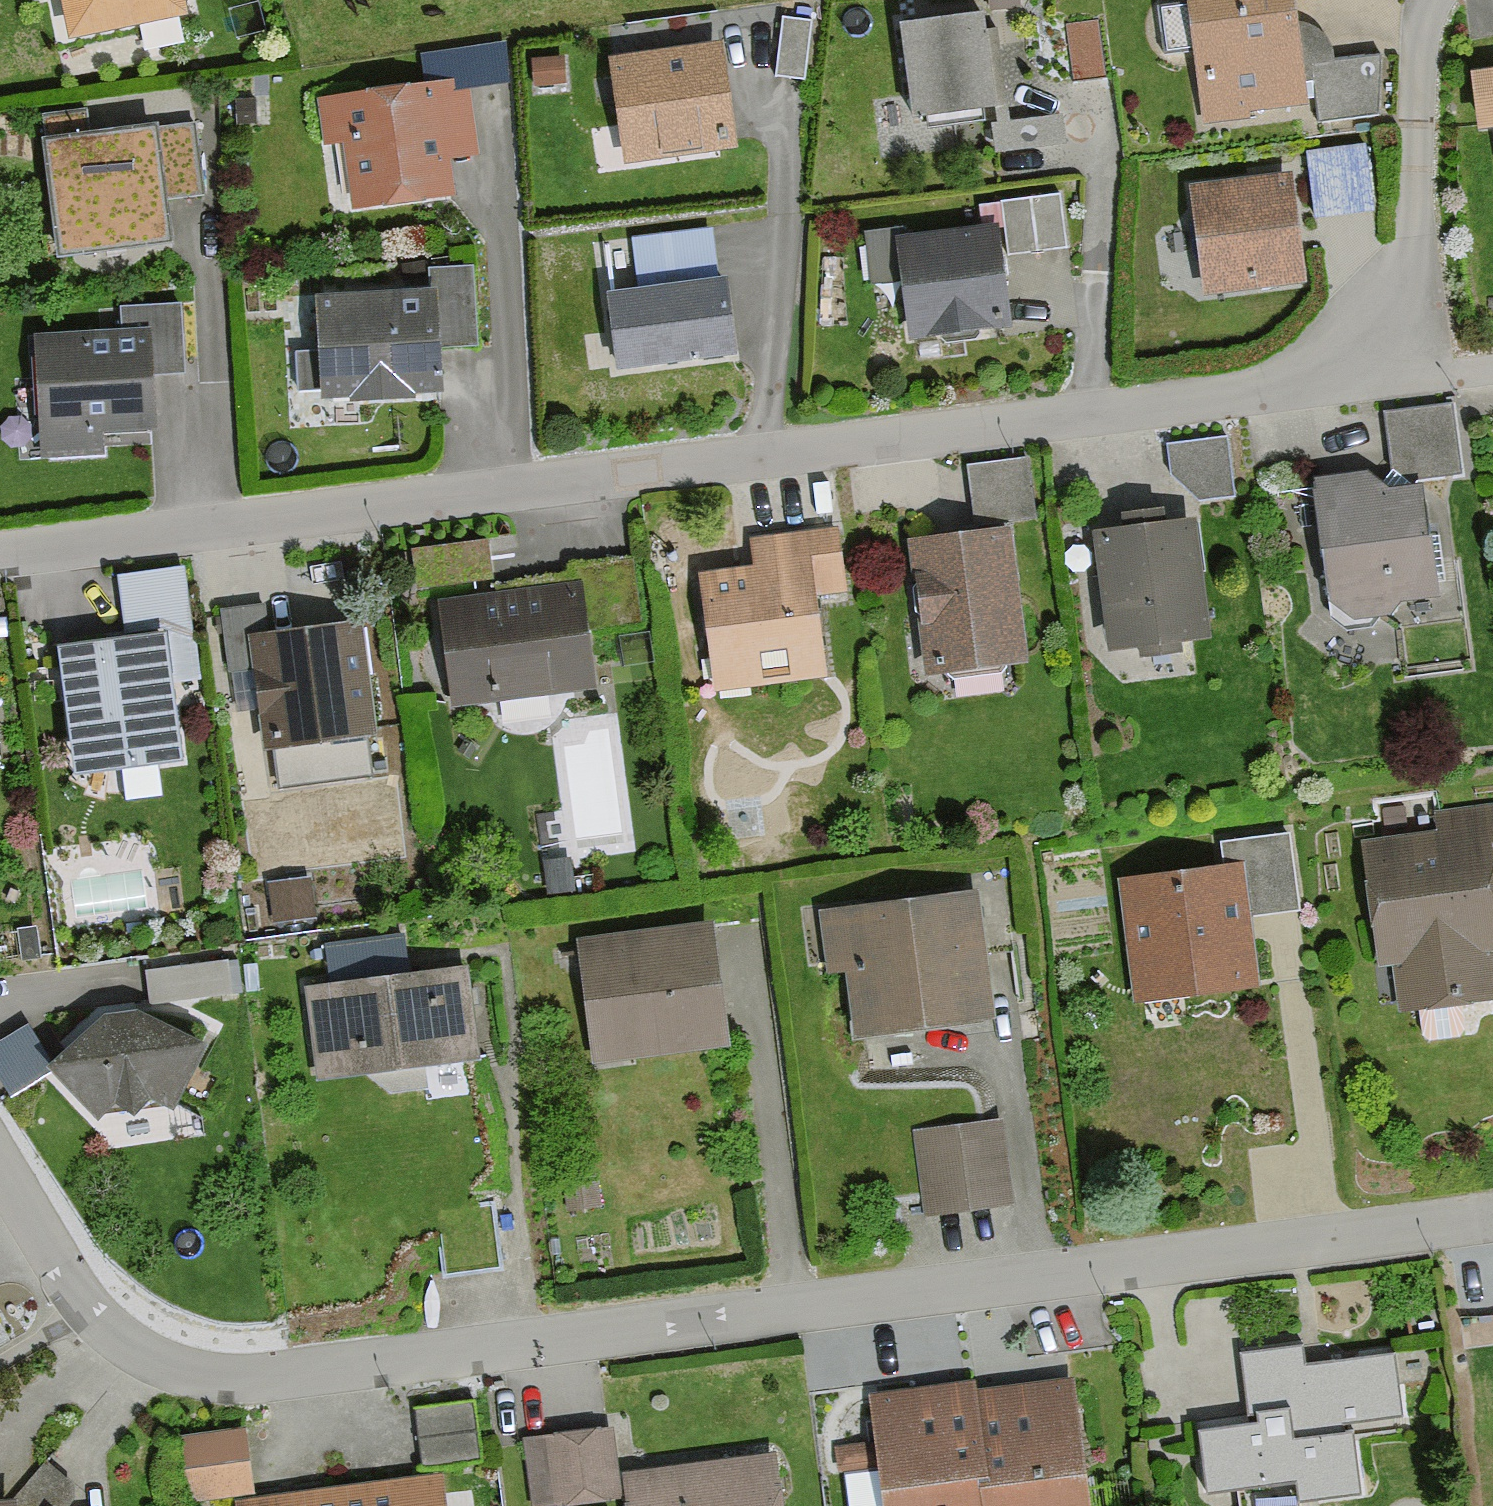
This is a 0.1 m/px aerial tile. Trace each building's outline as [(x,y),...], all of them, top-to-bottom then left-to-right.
[(74,48),(193,23),(188,0),(65,0),(74,48)] [(1015,0),(990,0),(991,17),(1016,16),(1015,0)] [(1297,0),(1190,0),(1205,130),(1311,118),(1297,0)] [(999,125),(989,18),(897,27),(907,134),(999,125)] [(812,31),(782,27),(774,86),(803,90),(812,31)] [(1337,58),(1315,43),(1320,128),(1387,124),(1384,69),(1338,71),(1337,58)] [(737,157),(724,51),(613,65),(627,172),(737,157)] [(564,89),(563,68),(531,69),(532,89),(564,89)] [(1477,78),(1484,141),(1492,140),(1492,76),(1477,78)] [(476,166),(466,87),(320,105),(326,154),(348,151),(356,214),(459,201),(455,169),(476,166)] [(203,205),(193,133),(46,153),(61,266),(175,251),(169,210),(203,205)] [(1374,222),(1367,156),(1311,161),(1318,228),(1374,222)] [(1311,294),(1297,182),(1195,194),(1208,306),(1311,294)] [(1065,257),(1058,204),(1004,212),(1011,265),(1065,257)] [(1015,336),(1002,236),(911,248),(910,235),(868,241),(877,307),(911,302),(917,349),(1015,336)] [(741,362),(732,286),(716,288),(710,239),(633,248),(638,296),(614,299),(623,376),(741,362)] [(478,349),(474,272),(427,274),(429,296),(322,302),(327,404),(451,398),(449,351),(478,349)] [(120,335),(35,338),(39,466),(93,464),(92,441),(164,438),(161,375),(184,374),(181,309),(119,312),(120,335)] [(1391,481),(1430,488),(1461,484),(1453,412),(1384,421),(1391,481)] [(1172,480),(1202,510),(1233,506),(1225,447),(1168,455),(1172,480)] [(1035,522),(1027,466),(965,474),(973,531),(1035,522)] [(1430,488),(1391,481),(1319,489),(1335,618),(1444,605),(1430,488)] [(1213,648),(1201,529),(1102,539),(1113,657),(1213,648)] [(844,602),(837,534),(749,544),(753,573),(702,579),(716,698),(832,685),(822,605),(844,602)] [(1025,670),(1012,536),(911,546),(922,659),(946,656),(949,678),(1025,670)] [(188,626),(182,577),(119,584),(125,634),(188,626)] [(596,694),(584,591),(441,608),(453,712),(596,694)] [(378,743),(369,629),(267,637),(265,614),(223,618),(228,687),(258,684),(263,752),(378,743)] [(186,770),(168,643),(60,659),(79,785),(186,770)] [(1434,819),(1436,838),(1364,848),(1380,979),(1398,976),(1403,1020),(1492,1008),(1492,811),(1434,819)] [(1302,915),(1293,841),(1215,851),(1218,871),(1121,883),(1136,1012),(1262,997),(1253,921),(1302,915)] [(315,924),(308,878),(266,885),(273,930),(315,924)] [(998,1023),(979,897),(820,920),(829,979),(852,976),(862,1043),(998,1023)] [(412,927),(334,930),(336,965),(414,961),(412,927)] [(731,1053),(716,929),(580,946),(595,1070),(731,1053)] [(151,955),(153,992),(247,987),(245,950),(151,955)] [(484,1061),(472,972),(311,994),(323,1082),(484,1061)] [(215,1056),(133,1020),(108,1022),(52,1078),(108,1128),(123,1115),(141,1125),(157,1113),(179,1122),(215,1056)] [(1015,1208),(1005,1128),(917,1139),(927,1219),(1015,1208)] [(1242,1362),(1249,1431),(1203,1436),(1211,1505),(1241,1502),(1242,1505),(1326,1505),(1365,1502),(1357,1432),(1408,1426),(1401,1362),(1304,1373),(1302,1356),(1242,1362)] [(871,1401),(885,1505),(1097,1505),(1082,1388),(981,1401),(979,1387),(871,1401)] [(478,1410),(417,1415),(422,1471),(483,1466),(478,1410)] [(247,1434),(181,1442),(188,1505),(210,1505),(254,1501),(247,1434)] [(613,1436),(526,1447),(533,1505),(609,1505),(621,1505),(613,1436)] [(631,1480),(634,1505),(788,1505),(782,1460),(631,1480)] [(80,1495),(47,1470),(11,1505),(74,1505),(80,1495)] [(450,1482),(267,1505),(453,1505),(450,1482)]
